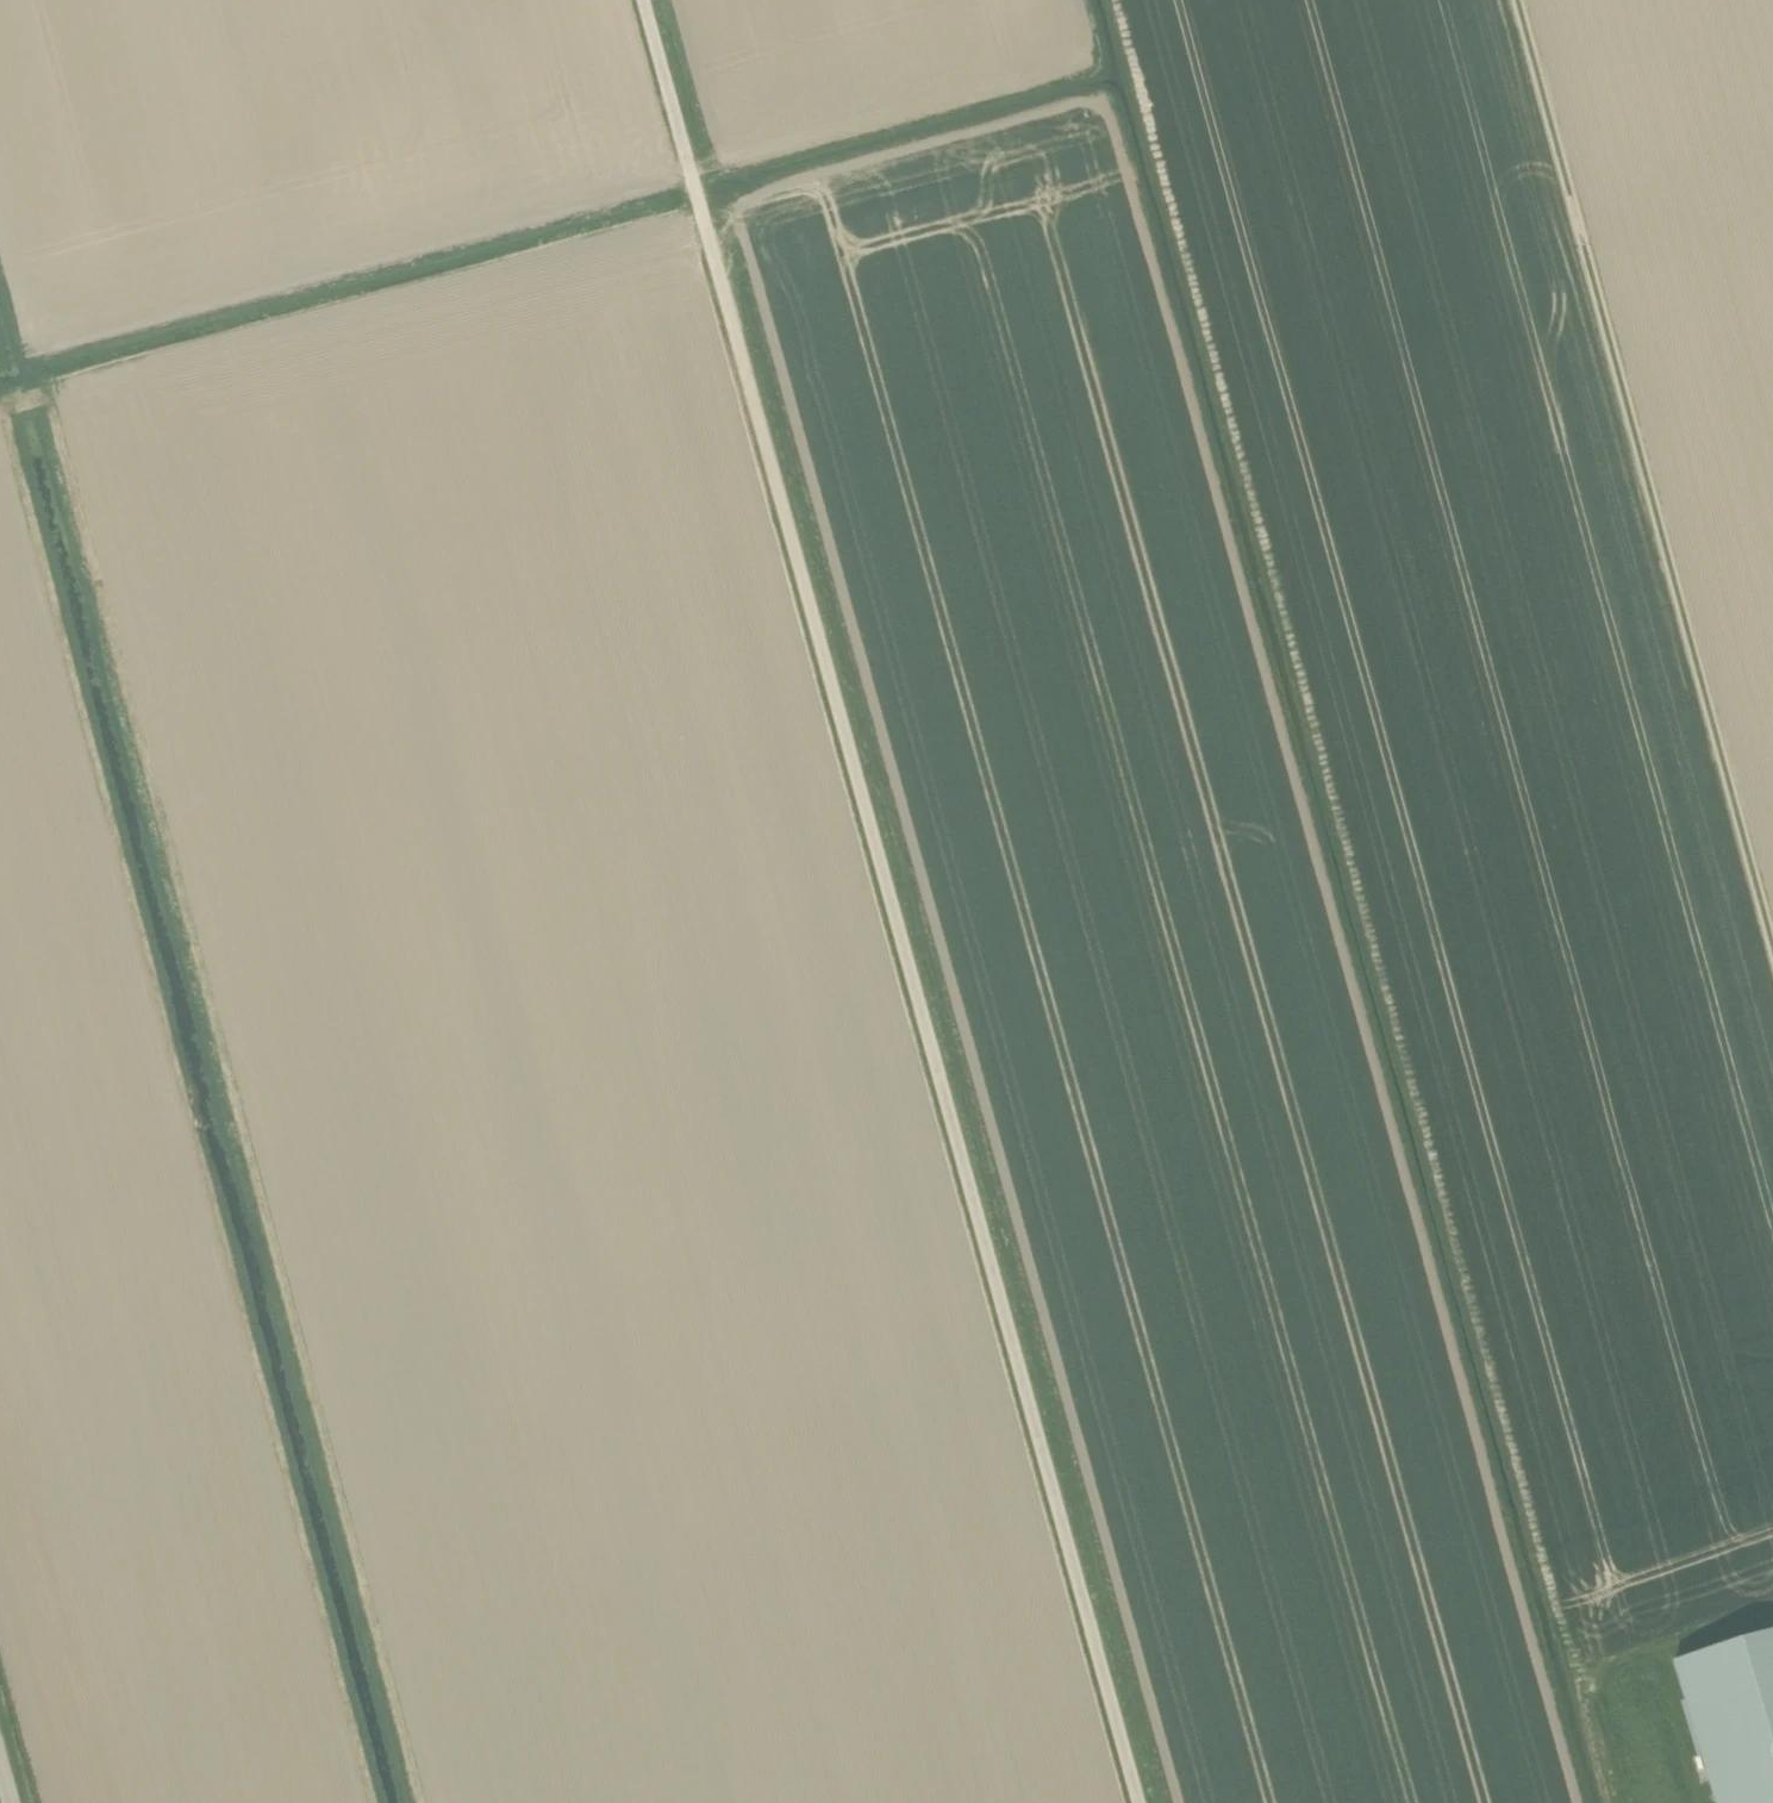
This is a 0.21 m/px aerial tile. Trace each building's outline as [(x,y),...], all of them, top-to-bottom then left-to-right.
[(1676,1662),(1718,1802),(1772,1802),(1772,1633),(1676,1662)]
